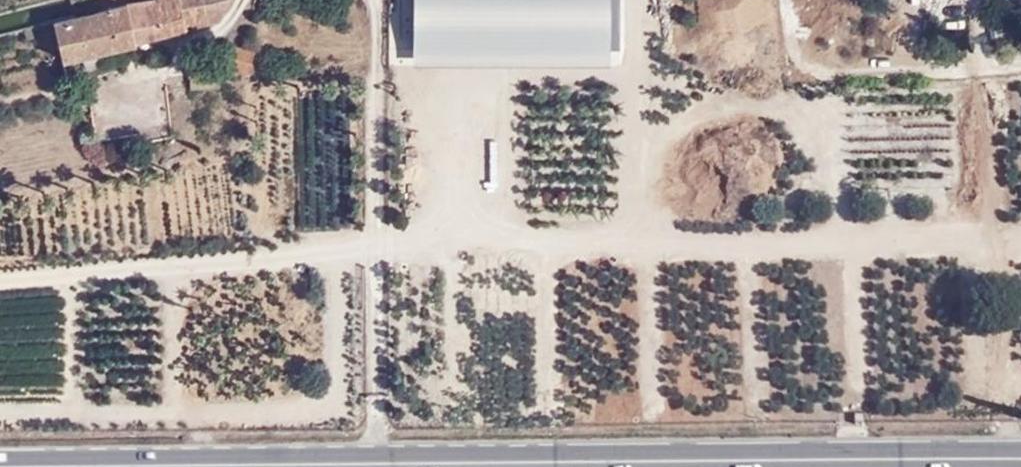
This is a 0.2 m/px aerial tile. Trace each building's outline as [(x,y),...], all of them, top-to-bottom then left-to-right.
[(54,21),(63,66),(166,39),(184,34),(183,26),(218,19),(223,2),(222,0),(143,0),(54,21)] [(407,64),(610,67),(610,0),(408,0),(407,64)]
